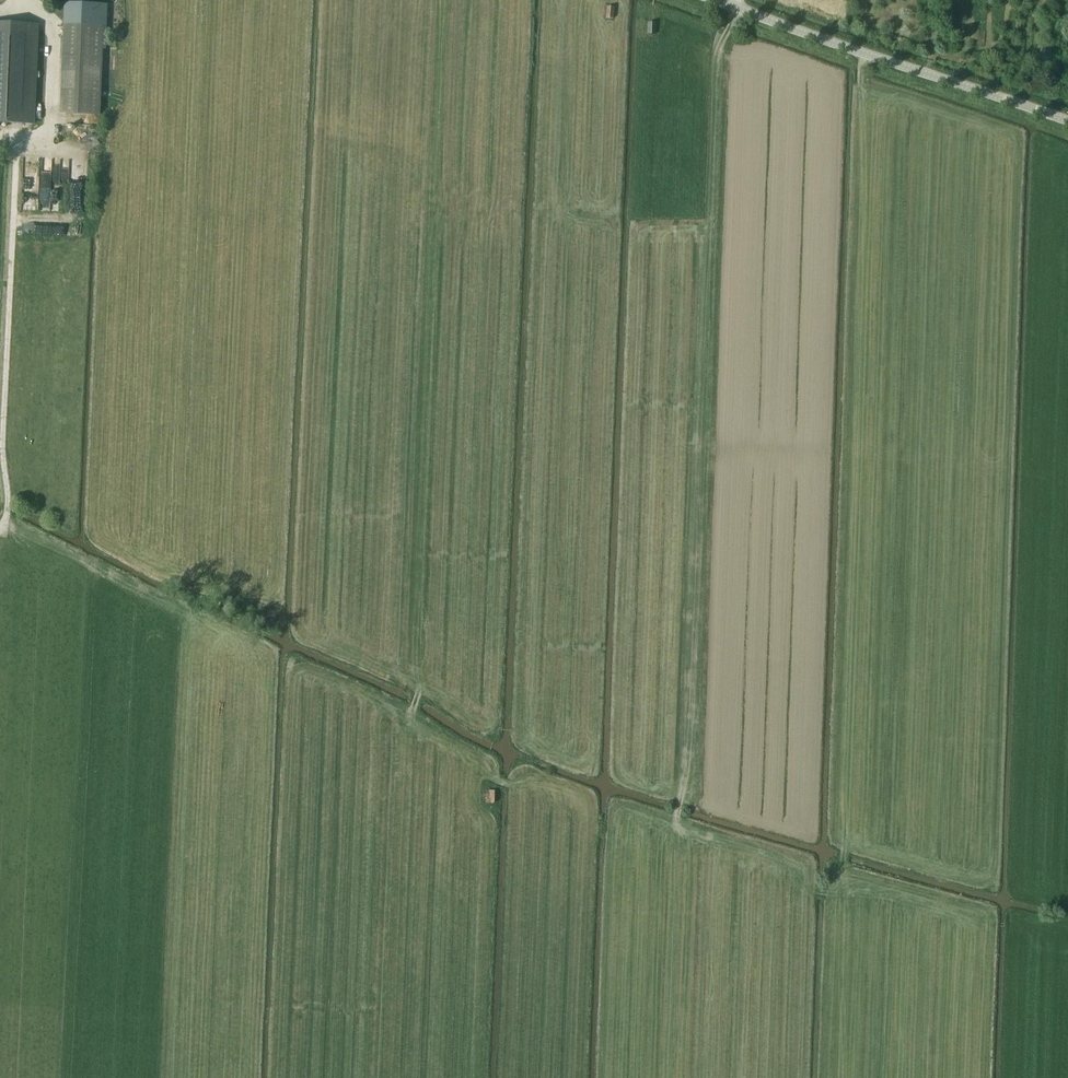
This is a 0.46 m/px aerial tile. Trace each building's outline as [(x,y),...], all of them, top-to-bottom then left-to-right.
[(71,19),(70,25),(104,27),(104,5),(71,3),(71,19)] [(604,17),(613,18),(614,7),(606,6),(604,17)] [(33,124),(38,25),(0,23),(0,123),(33,124)] [(70,35),(70,38),(103,39),(103,36),(104,27),(70,25),(70,35)] [(68,87),(67,114),(100,115),(101,88),(68,87)] [(83,212),(84,161),(70,161),(69,211),(83,212)] [(484,791),(484,803),(493,803),(493,791),(484,791)]
